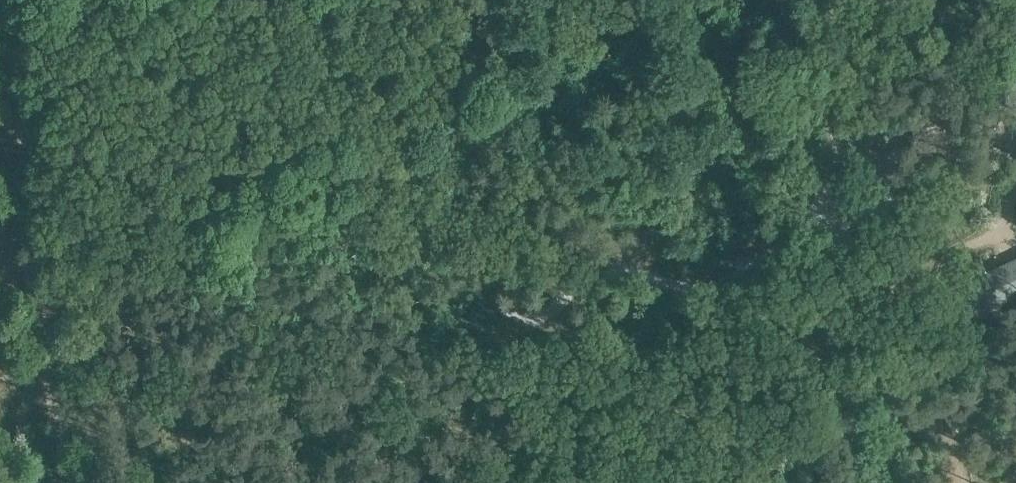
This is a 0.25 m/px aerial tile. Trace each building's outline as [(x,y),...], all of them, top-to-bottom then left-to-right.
[(957,134),(953,113),(950,95),(906,103),(915,142),(957,134)] [(958,285),(971,314),(1015,293),(1015,258),(987,272),(958,285)]
